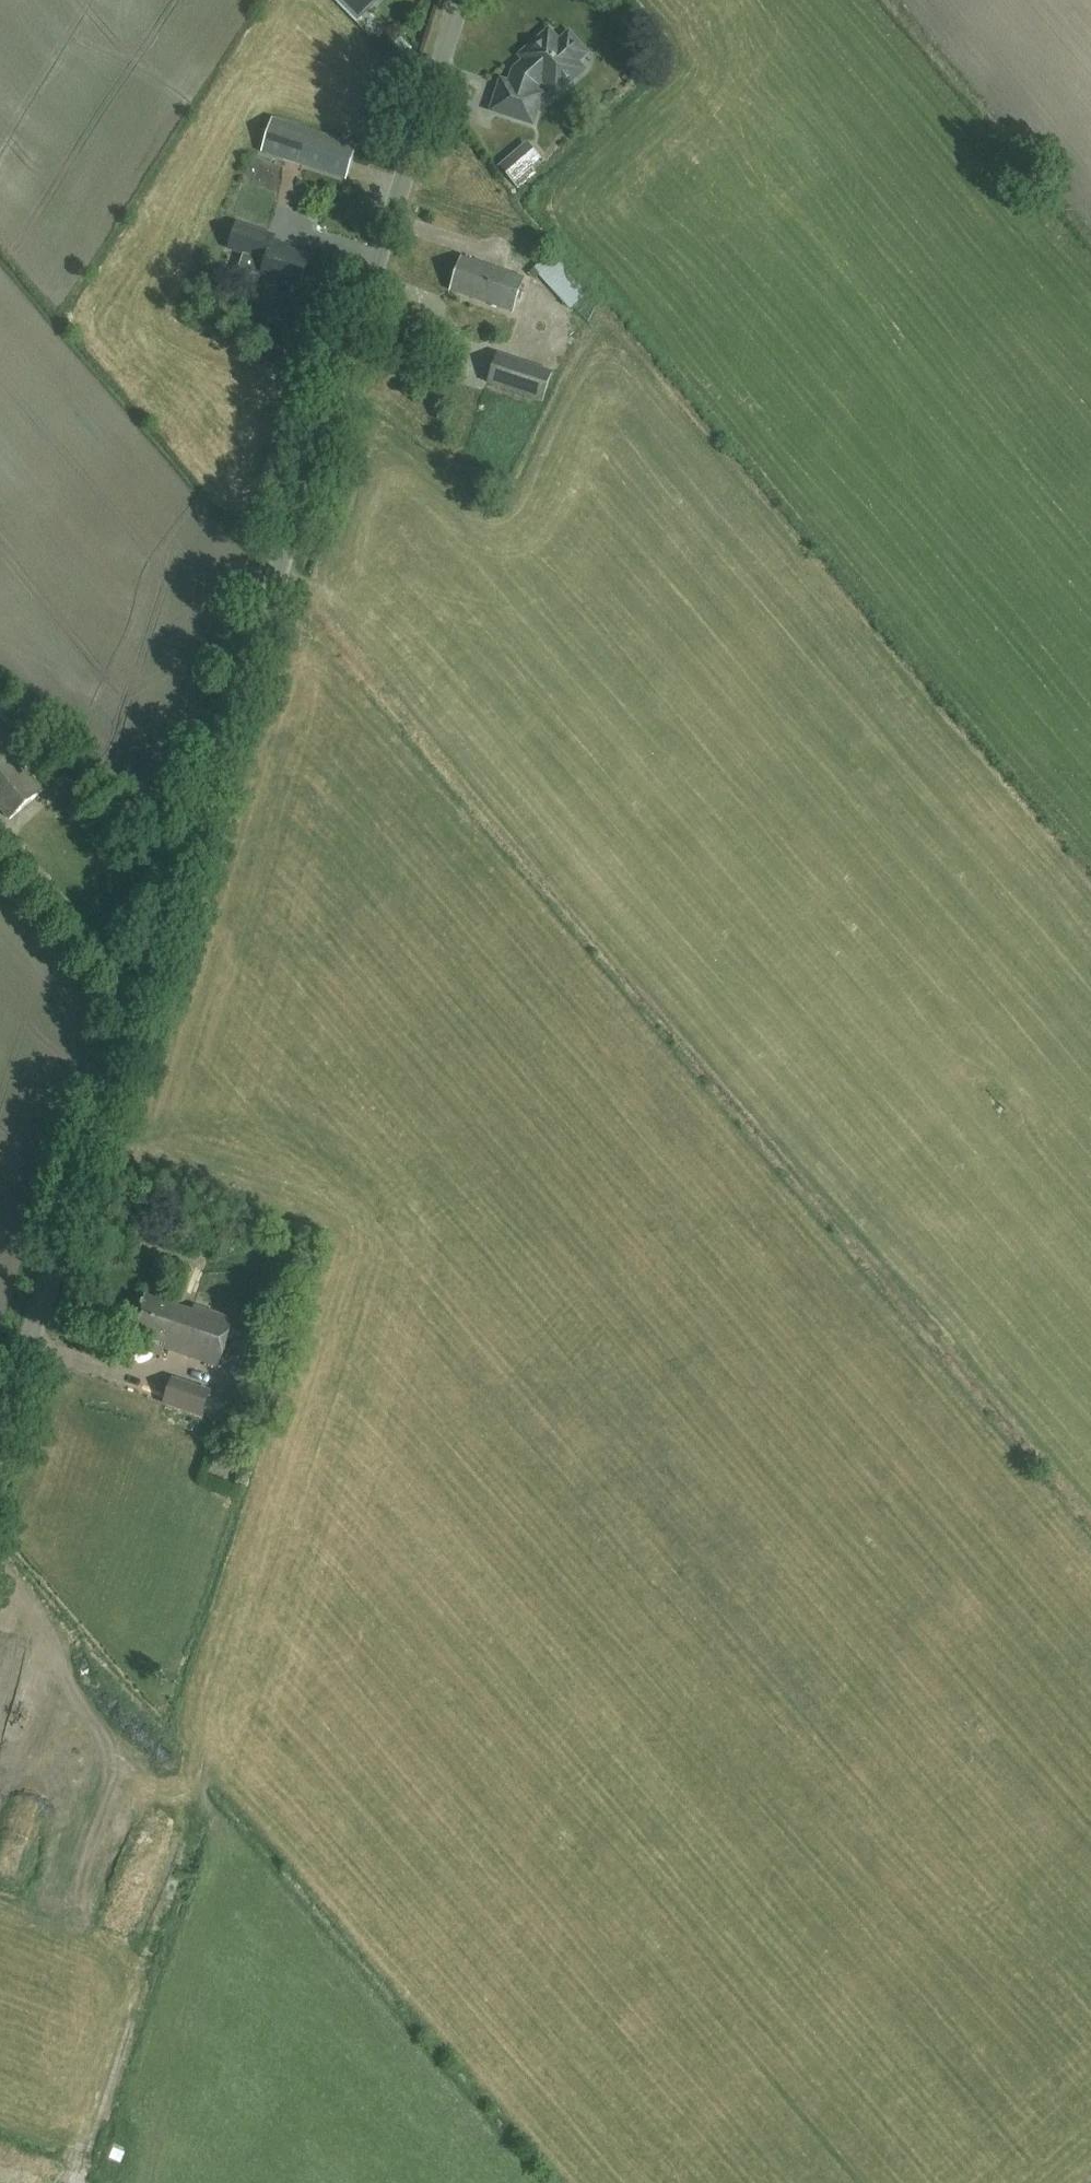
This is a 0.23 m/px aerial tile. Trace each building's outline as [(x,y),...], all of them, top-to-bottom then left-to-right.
[(357,18),(376,0),(340,0),(357,18)] [(585,69),(577,61),(586,53),(568,34),(559,42),(548,31),(521,55),(525,60),(514,70),(509,84),(501,81),(492,110),(531,123),(541,94),(534,92),(537,85),(542,80),(555,95),(585,69)] [(346,180),(356,147),(271,121),(261,154),(346,180)] [(502,170),(518,187),(534,173),(528,166),(537,158),(528,147),(502,170)] [(278,283),(299,289),(309,257),(285,250),(286,246),(266,240),(267,235),(236,226),(229,250),(256,258),(251,275),(265,279),(263,284),(276,287),(278,283)] [(542,276),(540,277),(568,310),(587,293),(550,250),(549,249),(544,249),(543,260),(535,267),(542,276)] [(512,310),(523,276),(461,257),(450,291),(512,310)] [(498,354),(489,382),(544,399),(553,372),(498,354)] [(42,791),(24,769),(27,767),(0,735),(0,810),(8,819),(42,791)] [(218,1366),(234,1319),(195,1306),(194,1311),(147,1295),(134,1333),(167,1344),(165,1349),(218,1366)] [(209,1392),(172,1379),(163,1404),(201,1416),(209,1392)]
